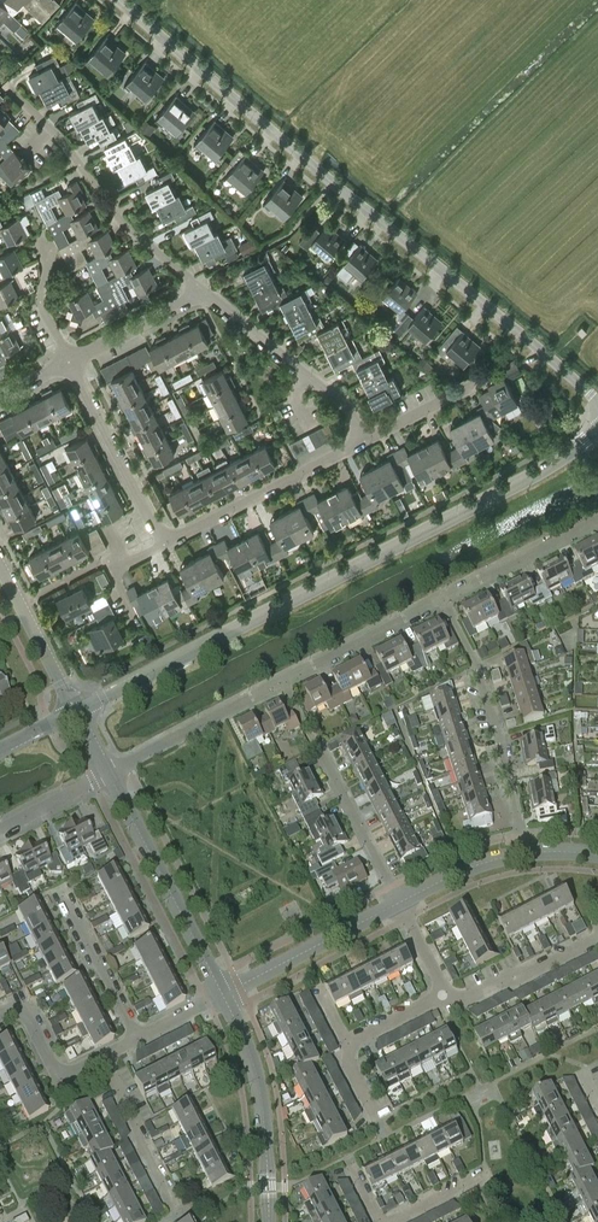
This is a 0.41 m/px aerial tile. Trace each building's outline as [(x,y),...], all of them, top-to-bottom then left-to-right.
[(0,1),(0,2),(13,15),(24,4),(43,23),(50,16),(34,0),(1,0),(0,1)] [(50,16),(61,5),(56,0),(53,0),(51,2),(49,0),(34,0),(50,16)] [(0,2),(0,26),(4,21),(14,31),(22,24),(13,15),(0,2)] [(76,2),(55,26),(61,31),(64,28),(78,40),(94,20),(79,8),(81,6),(76,2)] [(21,26),(16,31),(23,38),(28,33),(21,26)] [(107,35),(86,60),(92,65),(95,62),(108,74),(125,55),(111,42),(113,40),(107,35)] [(41,89),(69,75),(68,73),(58,79),(52,66),(59,62),(55,55),(36,64),(40,71),(30,76),(38,91),(41,89)] [(128,82),(125,85),(130,90),(133,87),(147,99),(163,80),(149,68),(151,65),(146,61),(128,82)] [(76,89),(69,75),(41,89),(48,103),(58,98),(61,105),(80,95),(76,89)] [(82,126),(100,117),(93,103),(100,99),(96,93),(77,103),(81,109),(71,114),(79,128),(82,126)] [(176,94),(155,119),(161,125),(164,122),(178,133),(195,114),(180,101),(182,99),(176,94)] [(11,127),(5,121),(10,116),(0,106),(0,139),(11,127)] [(100,117),(82,126),(90,141),(99,137),(102,143),(121,133),(117,126),(111,129),(104,115),(100,117)] [(196,141),(193,144),(200,149),(203,146),(216,158),(233,139),(218,126),(220,124),(215,119),(196,141)] [(5,158),(0,163),(0,174),(1,175),(11,185),(17,180),(19,181),(32,168),(7,143),(17,133),(11,127),(0,139),(0,153),(5,158)] [(137,157),(130,143),(143,136),(137,131),(133,133),(105,147),(108,153),(108,154),(115,168),(119,166),(137,157)] [(234,166),(224,178),(231,184),(233,181),(247,192),(263,172),(249,161),(251,158),(245,153),(239,149),(229,162),(234,166)] [(137,157),(119,166),(126,181),(135,176),(138,182),(157,172),(154,166),(148,169),(140,155),(137,157)] [(157,204),(176,195),(169,182),(175,179),(172,171),(153,181),(156,187),(147,192),(155,206),(158,205),(157,204)] [(266,200),(263,203),(269,209),(272,205),(286,217),(302,198),(288,186),(290,184),(284,179),(266,200)] [(70,192),(62,196),(59,189),(35,202),(47,225),(71,213),(71,212),(86,205),(80,193),(82,192),(77,182),(67,186),(70,192)] [(33,191),(36,198),(43,195),(40,188),(33,191)] [(176,195),(157,204),(158,205),(165,219),(174,214),(178,221),(196,211),(193,204),(186,207),(179,193),(176,195)] [(197,243),(215,234),(208,220),(214,216),(211,210),(193,219),(196,226),(187,231),(194,245),(197,243)] [(90,232),(98,228),(89,211),(74,219),(71,213),(47,225),(59,248),(90,232)] [(2,232),(8,245),(9,245),(12,244),(27,235),(19,218),(4,226),(0,220),(0,233),(2,232)] [(313,225),(300,242),(307,249),(312,244),(330,259),(346,239),(328,224),(322,232),(313,225)] [(87,263),(110,251),(116,247),(108,231),(93,238),(90,232),(59,248),(72,271),(87,263)] [(215,234),(197,243),(204,258),(214,253),(217,259),(225,255),(228,261),(238,256),(235,250),(238,249),(231,236),(223,240),(219,232),(215,234)] [(240,244),(244,253),(257,247),(253,237),(240,244)] [(361,244),(345,263),(336,274),(347,283),(356,272),(363,279),(379,259),(361,244)] [(5,276),(23,266),(14,249),(0,256),(0,266),(5,276)] [(113,257),(110,251),(87,263),(98,286),(97,286),(107,281),(109,280),(102,267),(111,263),(118,275),(131,269),(136,265),(128,249),(113,257)] [(254,291),(275,280),(271,273),(276,270),(270,258),(244,272),(254,291)] [(109,280),(107,281),(119,304),(129,299),(123,286),(132,281),(139,294),(157,285),(149,268),(133,275),(131,269),(118,275),(118,276),(109,280)] [(399,310),(380,331),(388,338),(394,331),(409,314),(403,310),(418,292),(400,278),(384,297),(399,310)] [(1,307),(19,297),(11,280),(0,286),(0,306),(1,307)] [(275,280),(254,291),(264,311),(281,302),(280,302),(289,297),(284,286),(280,288),(275,280)] [(107,281),(97,286),(104,299),(94,304),(88,291),(68,302),(73,311),(70,319),(79,321),(79,322),(79,323),(80,324),(81,324),(82,323),(84,316),(85,315),(84,314),(92,310),(95,317),(101,314),(106,322),(123,313),(118,305),(119,304),(107,281)] [(306,289),(289,297),(280,302),(281,302),(290,321),(312,310),(308,302),(312,300),(306,289)] [(415,319),(409,314),(394,331),(401,336),(409,326),(427,341),(443,322),(425,307),(415,319)] [(312,310),(290,321),(300,340),(317,332),(326,328),(320,316),(316,318),(312,310)] [(11,330),(3,314),(0,315),(0,336),(11,330)] [(184,326),(197,350),(213,341),(210,335),(213,333),(206,318),(201,320),(202,322),(191,327),(189,324),(184,326)] [(326,328),(317,332),(327,351),(348,341),(348,340),(345,333),(349,331),(343,319),(326,328)] [(197,350),(184,326),(180,328),(182,332),(175,336),(185,355),(197,350)] [(582,326),(578,330),(582,335),(587,331),(582,326)] [(8,362),(5,355),(20,347),(11,330),(0,336),(0,366),(8,362)] [(449,335),(437,350),(448,359),(452,354),(465,365),(481,346),(463,331),(455,340),(449,335)] [(185,355),(175,336),(167,339),(166,336),(161,338),(173,361),(185,355)] [(173,361),(161,338),(156,341),(158,345),(151,348),(161,368),(173,361)] [(353,338),(348,340),(348,341),(327,351),(337,371),(354,362),(363,358),(357,346),(353,338)] [(147,361),(153,358),(146,345),(139,349),(146,362),(147,361)] [(139,349),(133,352),(139,365),(146,362),(139,349)] [(363,358),(354,362),(364,381),(385,371),(381,363),(385,361),(380,349),(363,358)] [(133,352),(126,355),(133,369),(139,365),(133,352)] [(126,355),(120,358),(127,372),(131,370),(133,369),(126,355)] [(127,372),(120,358),(113,362),(120,376),(127,372)] [(153,358),(147,361),(151,370),(157,367),(153,358)] [(504,376),(506,380),(521,372),(514,359),(499,367),(504,376)] [(205,365),(208,371),(217,366),(214,360),(205,365)] [(113,362),(107,365),(114,379),(120,376),(113,362)] [(114,379),(107,365),(100,368),(108,382),(114,379)] [(208,371),(205,365),(196,370),(199,375),(208,371)] [(114,379),(108,382),(110,387),(114,385),(118,393),(138,382),(131,370),(127,372),(120,376),(114,379)] [(210,393),(233,381),(231,376),(227,378),(223,371),(204,381),(210,393)] [(385,371),(364,381),(375,403),(400,391),(393,377),(389,379),(385,371)] [(181,377),(184,383),(193,378),(190,372),(181,377)] [(159,386),(165,383),(160,374),(154,377),(159,386)] [(506,380),(504,376),(489,384),(492,390),(480,396),(485,406),(492,420),(493,419),(505,413),(503,410),(504,410),(509,418),(522,411),(518,403),(506,380)] [(184,383),(181,377),(172,382),(175,388),(184,383)] [(233,381),(210,393),(216,405),(236,395),(232,388),(236,386),(233,381)] [(138,382),(118,393),(122,399),(117,401),(120,406),(144,394),(138,382)] [(165,383),(159,386),(164,395),(170,392),(165,383)] [(47,391),(59,415),(72,409),(62,389),(54,393),(52,389),(47,391)] [(45,397),(38,401),(48,421),(59,415),(47,391),(43,393),(45,397)] [(150,406),(144,394),(120,406),(122,411),(127,409),(130,416),(150,406)] [(239,402),(236,395),(216,405),(222,417),(245,405),(243,400),(239,402)] [(182,396),(176,399),(186,416),(191,413),(182,396)] [(171,410),(177,407),(172,397),(167,400),(171,410)] [(48,421),(38,401),(30,405),(28,401),(24,403),(36,426),(48,421)] [(36,426),(24,403),(19,405),(21,410),(14,414),(23,433),(36,426)] [(245,405),(222,417),(228,429),(248,418),(244,411),(247,409),(245,405)] [(150,406),(130,416),(134,423),(130,425),(132,430),(162,414),(162,412),(155,415),(150,406)] [(501,426),(493,419),(492,420),(485,406),(478,409),(480,412),(465,420),(479,446),(494,439),(490,431),(501,426)] [(182,415),(177,407),(171,410),(176,419),(182,415)] [(162,414),(132,430),(135,434),(139,432),(143,439),(162,429),(157,419),(163,416),(162,414)] [(15,422),(11,415),(0,421),(0,427),(1,429),(15,422)] [(194,419),(188,422),(198,440),(203,437),(194,419)] [(479,446),(465,420),(451,427),(461,446),(454,450),(461,464),(468,460),(465,454),(479,446)] [(184,433),(190,430),(184,421),(179,424),(184,433)] [(15,422),(1,429),(5,436),(18,428),(15,422)] [(329,440),(335,437),(329,423),(322,427),(329,440)] [(242,428),(245,434),(254,430),(251,424),(242,428)] [(77,427),(68,432),(71,437),(80,432),(77,427)] [(315,430),(322,444),(329,440),(322,427),(315,430)] [(18,428),(5,436),(8,442),(21,435),(18,428)] [(245,434),(242,428),(233,433),(236,439),(245,434)] [(162,429),(143,439),(146,447),(142,449),(145,453),(168,441),(162,429)] [(190,430),(184,433),(188,442),(194,439),(190,430)] [(316,447),(322,444),(315,430),(309,434),(316,447)] [(71,437),(68,432),(59,436),(62,442),(71,437)] [(316,447),(309,434),(302,437),(309,450),(316,447)] [(227,436),(218,441),(221,446),(230,442),(227,436)] [(74,460),(97,448),(95,443),(91,445),(87,437),(67,448),(74,460)] [(303,453),(309,450),(302,437),(296,440),(303,453)] [(22,450),(28,447),(23,438),(17,441),(22,450)] [(54,439),(45,444),(48,450),(57,445),(54,439)] [(296,440),(289,444),(296,457),(303,453),(296,440)] [(438,440),(423,448),(436,474),(451,466),(452,469),(459,465),(452,451),(445,454),(438,440)] [(168,441),(145,453),(147,457),(151,455),(155,463),(175,453),(168,441)] [(221,446),(218,441),(209,445),(212,451),(221,446)] [(254,451),(266,475),(271,472),(269,468),(276,464),(275,462),(281,460),(272,443),(267,446),(266,445),(254,451)] [(48,450),(45,444),(36,448),(39,454),(48,450)] [(28,447),(22,450),(26,459),(32,456),(28,447)] [(436,474),(423,448),(409,455),(404,447),(397,451),(412,479),(405,464),(411,461),(422,481),(436,474)] [(100,452),(97,448),(74,460),(80,472),(99,461),(96,454),(100,452)] [(204,448),(195,453),(198,459),(207,454),(204,448)] [(266,475),(254,451),(242,457),(252,477),(259,473),(261,477),(266,475)] [(412,479),(397,451),(388,455),(390,459),(375,466),(389,493),(404,485),(403,484),(404,483),(407,490),(415,486),(412,479)] [(198,459),(195,453),(186,457),(189,463),(198,459)] [(242,457),(230,463),(242,487),(247,484),(245,480),(252,477),(242,457)] [(0,462),(0,476),(11,471),(5,459),(0,462)] [(103,469),(99,461),(80,472),(86,483),(109,471),(107,466),(103,469)] [(171,465),(174,471),(183,466),(180,461),(171,465)] [(34,474),(40,471),(35,462),(29,465),(34,474)] [(45,475),(50,472),(45,463),(40,466),(45,475)] [(242,487),(230,463),(218,469),(228,489),(235,485),(237,489),(242,487)] [(174,471),(171,465),(156,473),(159,479),(174,471)] [(209,465),(203,469),(218,499),(223,496),(221,493),(228,489),(218,469),(213,472),(209,465)] [(389,493),(375,466),(360,474),(370,493),(364,496),(371,510),(378,506),(375,500),(389,493)] [(201,478),(195,482),(205,501),(212,497),(214,501),(218,499),(203,469),(197,472),(201,478)] [(0,476),(0,491),(17,483),(11,471),(0,476)] [(44,480),(40,471),(34,474),(38,483),(44,480)] [(112,476),(109,471),(86,483),(92,495),(112,485),(108,478),(112,476)] [(55,481),(50,472),(45,475),(50,484),(55,481)] [(205,501),(195,482),(183,488),(195,511),(199,509),(197,505),(205,501)] [(0,491),(0,498),(3,504),(23,494),(17,483),(0,491)] [(195,511),(183,488),(182,488),(179,484),(169,488),(172,494),(170,494),(180,513),(187,510),(189,514),(195,511)] [(46,497),(51,494),(47,485),(41,488),(46,497)] [(112,485),(92,495),(98,507),(121,495),(119,490),(115,492),(112,485)] [(57,498),(63,495),(58,486),(52,489),(57,498)] [(332,494),(346,520),(361,512),(362,515),(369,511),(361,497),(355,501),(347,486),(332,494)] [(63,495),(57,498),(62,507),(67,504),(68,507),(74,504),(68,493),(63,496),(63,495)] [(23,494),(3,504),(7,511),(3,513),(5,518),(29,506),(23,494)] [(56,503),(51,494),(46,497),(51,506),(56,503)] [(346,520),(332,494),(318,501),(314,494),(307,497),(314,511),(314,510),(324,529),(330,526),(331,528),(346,520)] [(124,500),(121,495),(98,507),(105,519),(111,516),(113,520),(126,514),(123,510),(124,509),(120,502),(124,500)] [(285,513),(299,539),(314,531),(305,515),(312,512),(304,498),(298,502),(299,505),(285,513)] [(35,518),(29,506),(5,518),(8,523),(12,521),(16,528),(35,518)] [(75,519),(80,516),(76,507),(70,510),(75,519)] [(55,516),(58,522),(67,518),(64,512),(55,516)] [(299,539),(285,513),(270,521),(280,539),(274,543),(281,557),(288,553),(285,546),(299,539)] [(58,522),(55,516),(46,521),(49,527),(58,522)] [(85,525),(80,516),(75,519),(79,528),(85,525)] [(40,524),(31,529),(34,534),(35,534),(36,538),(44,534),(42,530),(43,529),(40,524)] [(87,541),(100,534),(97,528),(84,535),(87,541)] [(34,534),(31,529),(22,533),(25,539),(34,534)] [(78,532),(66,538),(78,561),(82,559),(80,555),(88,551),(78,532)] [(257,533),(243,540),(256,566),(271,559),(272,561),(279,558),(271,543),(265,547),(257,533)] [(104,541),(100,534),(87,541),(90,548),(104,541)] [(78,561),(66,538),(54,544),(64,564),(71,560),(73,563),(78,561)] [(587,545),(597,566),(597,539),(587,545)] [(256,566),(243,540),(228,548),(224,540),(217,543),(224,558),(231,554),(241,574),(256,566)] [(104,541),(90,548),(94,554),(107,547),(104,541)] [(54,544),(42,550),(54,573),(59,571),(57,567),(64,564),(54,544)] [(195,560),(209,585),(224,578),(215,562),(222,559),(215,545),(208,549),(210,552),(195,560)] [(587,545),(575,551),(582,566),(576,569),(582,582),(589,579),(594,576),(592,571),(597,567),(597,566),(587,545)] [(54,573),(42,550),(30,556),(31,559),(24,563),(32,579),(40,575),(40,576),(48,572),(49,576),(54,573)] [(582,582),(576,569),(569,573),(562,558),(550,564),(561,586),(572,580),(575,586),(582,582)] [(209,585),(195,560),(180,568),(190,586),(184,589),(191,603),(198,599),(195,593),(209,585)] [(561,586),(550,564),(537,571),(545,586),(539,589),(545,602),(552,598),(549,592),(561,586)] [(104,570),(97,573),(102,584),(109,580),(104,570)] [(545,602),(539,589),(532,592),(525,577),(513,583),(524,605),(530,601),(534,608),(538,605),(545,602)] [(168,579),(152,587),(166,613),(181,605),(182,608),(189,604),(182,591),(175,594),(168,579)] [(524,605),(513,583),(500,590),(508,604),(502,607),(508,619),(509,619),(515,617),(512,611),(524,605)] [(166,613),(152,587),(138,594),(134,586),(127,590),(134,604),(141,600),(151,620),(166,613)] [(97,617),(112,609),(109,603),(95,610),(83,587),(59,599),(67,616),(84,608),(90,620),(97,617)] [(508,619),(502,607),(495,611),(488,596),(475,602),(486,624),(498,618),(501,623),(507,620),(508,619)] [(486,624),(475,602),(463,609),(469,619),(462,623),(471,639),(477,636),(474,629),(486,624)] [(112,609),(97,617),(101,624),(87,631),(97,651),(123,638),(113,618),(116,616),(112,609)] [(426,628),(437,650),(445,646),(448,651),(459,645),(452,633),(450,629),(444,632),(439,621),(426,628)] [(544,624),(536,628),(539,632),(546,628),(544,624)] [(437,650),(426,628),(414,634),(421,648),(415,652),(421,665),(428,661),(426,656),(437,650)] [(153,645),(147,634),(141,637),(146,648),(153,645)] [(499,641),(501,649),(509,647),(507,639),(499,641)] [(409,655),(401,641),(389,647),(400,669),(407,665),(410,671),(412,674),(413,674),(414,674),(415,674),(416,674),(424,670),(421,665),(415,652),(409,655)] [(513,650),(517,658),(531,653),(527,643),(513,650)] [(400,669),(389,647),(376,654),(384,668),(377,672),(386,689),(393,685),(388,675),(400,669)] [(562,648),(556,650),(558,657),(564,655),(562,648)] [(485,649),(478,652),(482,661),(487,659),(490,657),(485,649)] [(536,666),(531,653),(517,658),(504,662),(508,675),(531,667),(536,666)] [(361,662),(347,669),(358,690),(367,685),(371,692),(382,686),(374,672),(368,676),(361,662)] [(531,667),(508,675),(512,687),(533,680),(530,672),(533,671),(531,667)] [(358,690),(347,669),(333,676),(340,690),(334,693),(342,707),(352,701),(349,694),(358,690)] [(493,680),(501,677),(499,671),(491,673),(493,680)] [(11,695),(0,673),(0,701),(11,695)] [(535,688),(533,680),(512,687),(516,699),(539,692),(538,688),(535,688)] [(342,707),(334,693),(328,696),(321,683),(306,691),(310,699),(303,702),(309,714),(317,710),(317,711),(328,705),(331,712),(342,707)] [(451,684),(450,683),(436,691),(438,696),(431,698),(435,711),(457,704),(451,684)] [(541,696),(539,692),(516,699),(520,712),(540,705),(538,697),(541,696)] [(500,704),(509,701),(507,695),(498,698),(500,704)] [(262,720),(270,735),(286,727),(289,734),(300,729),(292,714),(286,717),(280,704),(266,711),(269,717),(262,720)] [(457,704),(435,711),(439,723),(461,716),(457,704)] [(543,713),(540,705),(520,712),(523,724),(547,717),(545,712),(543,713)] [(404,721),(409,719),(405,706),(398,710),(402,720),(404,720),(404,721)] [(414,729),(421,727),(417,715),(410,717),(414,729)] [(465,729),(461,716),(439,723),(443,736),(465,729)] [(270,735),(262,720),(256,724),(252,718),(239,725),(256,759),(263,755),(257,742),(270,735)] [(413,732),(409,719),(404,721),(408,733),(413,732)] [(515,721),(506,723),(508,729),(517,726),(515,721)] [(522,754),(545,751),(544,744),(556,742),(553,728),(533,732),(534,740),(520,742),(522,754)] [(469,741),(465,729),(443,736),(447,748),(469,741)] [(348,758),(368,747),(362,735),(359,730),(339,741),(348,758)] [(413,732),(408,733),(412,745),(417,744),(413,732)] [(469,741),(447,748),(451,761),(473,753),(469,741)] [(374,759),(368,747),(348,758),(354,769),(374,759)] [(547,763),(545,751),(522,754),(525,768),(539,765),(540,772),(554,770),(553,762),(547,763)] [(477,766),(473,753),(451,761),(455,773),(477,766)] [(374,759),(354,769),(360,781),(380,770),(374,759)] [(297,794),(317,784),(311,771),(303,775),(296,762),(279,771),(283,778),(286,785),(290,782),(296,794),(297,794)] [(477,766),(455,773),(459,785),(481,778),(477,766)] [(428,774),(425,769),(421,771),(426,782),(433,779),(430,773),(428,774)] [(386,782),(380,770),(360,781),(366,792),(386,782)] [(530,799),(554,795),(552,783),(556,782),(554,774),(541,777),(542,784),(528,787),(530,799)] [(481,778),(459,785),(463,797),(485,790),(481,778)] [(392,793),(386,782),(366,792),(372,803),(392,793)] [(297,794),(296,794),(292,796),(298,808),(304,820),(320,811),(317,806),(319,806),(315,800),(324,795),(317,784),(297,794)] [(489,802),(485,790),(463,797),(467,809),(489,802)] [(438,791),(435,792),(431,794),(436,805),(443,803),(438,791)] [(398,805),(392,793),(372,803),(378,815),(398,805)] [(554,795),(530,799),(532,812),(536,812),(539,826),(568,826),(566,812),(558,814),(554,795)] [(489,802),(467,809),(471,821),(463,824),(465,831),(474,829),(475,831),(493,825),(490,816),(493,815),(489,802)] [(448,815),(443,803),(436,805),(441,818),(448,815)] [(398,805),(378,815),(384,826),(404,816),(398,805)] [(320,811),(304,820),(310,831),(310,832),(316,844),(321,841),(342,830),(336,818),(326,823),(320,811)] [(410,828),(404,816),(384,826),(390,838),(410,828)] [(70,826),(83,850),(90,846),(95,857),(108,850),(105,845),(98,832),(92,835),(85,820),(78,824),(78,822),(70,826)] [(83,850),(70,826),(64,829),(65,830),(59,833),(66,848),(60,851),(68,867),(75,863),(71,855),(83,850)] [(285,830),(284,830),(289,839),(289,838),(294,836),(289,828),(285,830)] [(416,839),(410,828),(390,838),(396,849),(416,839)] [(342,830),(321,841),(325,848),(319,850),(322,855),(319,857),(323,866),(344,855),(340,846),(348,842),(342,830)] [(442,833),(438,835),(434,836),(441,853),(449,850),(442,833)] [(422,850),(416,839),(396,849),(402,861),(404,860),(409,869),(429,858),(424,849),(422,850)] [(34,844),(27,848),(39,870),(46,867),(49,873),(61,873),(62,867),(55,854),(48,857),(41,843),(35,846),(34,844)] [(39,870),(27,848),(20,852),(21,853),(15,856),(23,870),(16,874),(26,892),(30,890),(27,885),(29,884),(28,881),(33,878),(31,874),(39,870)] [(12,883),(17,891),(18,890),(21,895),(26,892),(16,874),(10,877),(1,861),(0,862),(0,889),(12,883)] [(367,878),(358,861),(339,871),(335,863),(321,871),(316,873),(319,879),(320,881),(323,879),(328,888),(338,883),(343,891),(367,878)] [(316,873),(321,871),(318,865),(309,870),(312,875),(316,873)] [(104,890),(123,880),(117,867),(97,878),(104,890)] [(129,892),(123,880),(104,890),(110,903),(129,892)] [(552,895),(561,913),(574,906),(566,888),(552,895)] [(255,897),(251,890),(238,898),(241,904),(255,897)] [(93,892),(86,896),(88,901),(96,897),(93,892)] [(136,905),(129,892),(110,903),(116,915),(136,905)] [(561,913),(552,895),(539,902),(548,919),(561,913)] [(88,901),(86,896),(78,900),(81,905),(88,901)] [(24,924),(44,914),(37,901),(18,911),(24,924)] [(539,902),(527,908),(535,926),(548,919),(539,902)] [(136,905),(116,915),(123,927),(142,917),(136,905)] [(457,928),(475,919),(468,906),(450,915),(457,928)] [(527,908),(514,915),(522,933),(535,926),(527,908)] [(44,914),(24,924),(30,936),(50,926),(44,914)] [(522,933),(514,915),(500,922),(509,939),(522,933)] [(109,922),(106,916),(98,920),(101,926),(109,922)] [(148,929),(142,917),(123,927),(129,939),(148,929)] [(481,932),(475,919),(457,928),(464,941),(481,932)] [(101,926),(98,920),(91,924),(93,930),(101,926)] [(567,934),(574,930),(571,924),(564,927),(567,934)] [(13,925),(5,930),(8,936),(16,931),(13,925)] [(56,938),(50,926),(30,936),(37,949),(56,938)] [(5,930),(0,932),(0,939),(0,940),(8,936),(5,930)] [(574,930),(567,934),(570,939),(577,935),(574,930)] [(442,931),(436,934),(440,940),(445,937),(442,931)] [(488,945),(481,932),(464,941),(470,954),(488,945)] [(440,940),(436,934),(430,937),(434,944),(440,940)] [(542,947),(548,943),(545,937),(539,940),(542,947)] [(62,950),(56,938),(37,949),(43,961),(62,950)] [(140,961),(159,951),(153,938),(133,948),(140,961)] [(548,943),(542,947),(544,952),(551,949),(548,943)] [(528,944),(525,946),(531,959),(535,957),(528,944)] [(494,958),(488,945),(470,954),(477,967),(494,958)] [(121,946),(113,950),(116,955),(124,951),(121,946)] [(517,948),(513,951),(518,959),(521,957),(517,948)] [(9,966),(0,949),(0,971),(9,966)] [(392,956),(401,973),(414,966),(405,949),(392,956)] [(18,954),(21,960),(29,955),(26,950),(18,954)] [(62,950),(43,961),(49,973),(69,963),(62,950)] [(116,955),(113,950),(105,954),(108,959),(116,955)] [(159,951),(140,961),(146,973),(166,963),(159,951)] [(597,962),(597,956),(593,953),(588,955),(597,963),(597,962)] [(21,960),(18,954),(10,958),(13,964),(21,960)] [(401,973),(392,956),(379,962),(388,980),(401,973)] [(455,957),(449,960),(453,966),(458,963),(455,957)] [(453,966),(449,960),(443,963),(447,969),(453,966)] [(388,980),(379,962),(366,969),(375,986),(388,980)] [(569,965),(579,972),(583,970),(574,963),(574,962),(569,965)] [(69,963),(49,973),(56,986),(75,975),(69,963)] [(172,976),(166,963),(146,973),(152,986),(172,976)] [(574,975),(578,973),(579,972),(569,965),(565,967),(565,968),(574,975)] [(366,969),(353,976),(362,993),(375,986),(366,969)] [(39,974),(30,979),(33,984),(41,980),(39,974)] [(128,979),(131,985),(139,980),(136,975),(128,979)] [(546,977),(555,985),(560,982),(551,975),(550,975),(546,977)] [(178,988),(172,976),(152,986),(159,998),(178,988)] [(362,993),(353,976),(340,982),(349,1000),(362,993)] [(546,977),(545,977),(541,980),(550,987),(555,985),(546,977)] [(596,1007),(597,1005),(597,982),(595,977),(584,983),(593,1001),(596,1007)] [(68,1000),(88,990),(81,978),(62,987),(68,1000)] [(33,984),(30,979),(23,983),(26,988),(33,984)] [(131,985),(128,979),(121,983),(124,988),(131,985)] [(349,1000),(340,982),(327,989),(336,1007),(349,1000)] [(584,983),(572,989),(581,1007),(593,1001),(584,983)] [(408,994),(414,990),(410,984),(404,987),(408,994)] [(8,987),(2,990),(6,997),(11,994),(8,987)] [(522,989),(531,997),(536,994),(527,987),(522,989)] [(184,1001),(178,988),(159,998),(165,1011),(184,1001)] [(522,989),(521,990),(517,992),(526,999),(531,997),(522,989)] [(581,1007),(572,989),(560,996),(569,1013),(581,1007)] [(88,990),(68,1000),(75,1012),(94,1002),(88,990)] [(414,990),(408,994),(410,999),(416,995),(414,990)] [(306,1009),(315,1004),(311,996),(309,991),(299,996),(306,1009)] [(44,994),(37,998),(39,1003),(47,999),(44,994)] [(506,1005),(511,1002),(501,995),(496,997),(506,1005)] [(569,1013),(560,996),(548,1002),(557,1019),(569,1013)] [(382,1007),(388,1004),(385,997),(378,1000),(382,1007)] [(501,1007),(505,1005),(506,1005),(496,997),(495,998),(492,1000),(501,1007)] [(149,999),(141,1003),(144,1009),(152,1005),(149,999)] [(94,1002),(75,1012),(81,1024),(100,1014),(94,1002)] [(277,1024),(295,1014),(289,1002),(270,1012),(277,1024)] [(548,1002),(536,1008),(545,1025),(546,1025),(557,1019),(548,1002)] [(144,1009),(141,1003),(133,1007),(136,1013),(144,1009)] [(315,1004),(306,1009),(312,1020),(322,1015),(319,1010),(319,1011),(315,1004)] [(391,1009),(388,1004),(382,1007),(385,1012),(391,1009)] [(482,1017),(487,1015),(477,1007),(472,1010),(482,1017)] [(536,1008),(525,1014),(524,1014),(531,1027),(533,1031),(534,1031),(535,1034),(540,1034),(544,1032),(547,1028),(546,1025),(545,1025),(536,1008)] [(523,1009),(510,1016),(520,1033),(531,1027),(524,1014),(525,1014),(523,1009)] [(356,1020),(362,1017),(359,1010),(353,1014),(356,1020)] [(482,1017),(472,1010),(468,1012),(477,1019),(482,1017)] [(65,1014),(56,1018),(59,1024),(67,1019),(65,1014)] [(100,1014),(81,1024),(87,1037),(107,1026),(100,1014)] [(301,1026),(295,1014),(277,1024),(273,1026),(279,1037),(283,1035),(301,1026)] [(324,1019),(322,1015),(312,1020),(318,1032),(327,1027),(323,1019),(324,1019)] [(520,1033),(510,1016),(499,1022),(508,1039),(511,1044),(523,1039),(520,1033)] [(362,1017),(356,1020),(359,1025),(365,1022),(362,1017)] [(59,1024),(56,1018),(49,1022),(52,1028),(59,1024)] [(508,1039),(499,1022),(487,1028),(496,1045),(508,1039)] [(113,1039),(107,1026),(87,1037),(94,1049),(113,1039)] [(307,1038),(301,1026),(283,1035),(289,1047),(307,1038)] [(327,1027),(318,1032),(324,1044),(334,1039),(331,1034),(327,1027)] [(496,1045),(487,1028),(475,1034),(484,1051),(496,1045)] [(435,1037),(445,1055),(457,1049),(447,1031),(435,1037)] [(445,1055),(435,1037),(423,1043),(433,1061),(445,1055)] [(16,1050),(10,1038),(0,1043),(0,1059),(16,1050)] [(77,1038),(69,1042),(72,1048),(80,1044),(77,1038)] [(307,1038),(289,1047),(295,1059),(313,1049),(307,1038)] [(336,1043),(334,1039),(324,1044),(330,1055),(330,1056),(331,1055),(340,1050),(339,1050),(336,1043)] [(72,1048),(69,1042),(61,1046),(64,1052),(72,1048)] [(206,1042),(194,1048),(203,1066),(215,1060),(206,1042)] [(423,1043),(412,1049),(421,1067),(433,1061),(423,1043)] [(194,1048),(182,1054),(191,1072),(203,1066),(194,1048)] [(295,1059),(301,1070),(301,1071),(311,1066),(320,1062),(313,1049),(295,1059)] [(412,1049),(400,1055),(409,1073),(421,1067),(412,1049)] [(0,1059),(0,1067),(3,1073),(23,1063),(16,1050),(0,1059)] [(527,1050),(520,1053),(524,1061),(525,1061),(531,1058),(527,1050)] [(182,1054),(170,1060),(180,1078),(191,1072),(182,1054)] [(330,1056),(330,1055),(321,1059),(328,1072),(335,1062),(334,1061),(331,1055),(330,1056)] [(409,1073),(400,1055),(388,1061),(400,1085),(412,1079),(409,1073)] [(170,1060),(158,1066),(168,1085),(180,1078),(170,1060)] [(400,1085),(388,1061),(376,1068),(388,1091),(400,1085)] [(335,1062),(328,1072),(334,1084),(341,1075),(337,1068),(338,1067),(335,1062)] [(29,1075),(23,1063),(3,1073),(9,1085),(29,1075)] [(168,1085),(158,1066),(147,1072),(156,1091),(159,1097),(170,1091),(167,1085),(168,1085)] [(301,1071),(301,1070),(292,1075),(299,1087),(317,1077),(311,1066),(301,1071)] [(156,1091),(147,1072),(134,1079),(144,1097),(156,1091)] [(29,1075),(9,1085),(16,1097),(35,1087),(29,1075)] [(341,1075),(334,1084),(340,1095),(347,1086),(345,1082),(341,1075)] [(317,1077),(299,1087),(305,1099),(323,1089),(317,1077)] [(539,1106),(557,1097),(551,1085),(533,1094),(539,1106)] [(350,1091),(347,1086),(340,1095),(346,1107),(353,1098),(349,1091),(350,1091)] [(41,1099),(35,1087),(16,1097),(22,1109),(41,1099)] [(329,1101),(323,1089),(305,1099),(311,1110),(329,1101)] [(557,1097),(539,1106),(539,1107),(533,1110),(539,1121),(545,1118),(563,1108),(557,1097)] [(357,1105),(353,1098),(346,1107),(352,1119),(359,1109),(357,1105)] [(41,1099),(22,1109),(28,1122),(48,1112),(41,1099)] [(104,1109),(112,1100),(111,1099),(101,1104),(104,1109)] [(104,1109),(107,1114),(114,1105),(112,1100),(104,1109)] [(179,1123),(196,1115),(189,1101),(172,1110),(179,1123)] [(311,1110),(304,1114),(310,1125),(317,1122),(335,1113),(329,1101),(311,1110)] [(76,1124),(94,1114),(88,1102),(69,1112),(76,1124)] [(569,1120),(563,1108),(545,1118),(551,1130),(569,1120)] [(4,1113),(7,1119),(16,1114),(13,1109),(4,1113)] [(362,1114),(359,1109),(352,1119),(354,1124),(362,1114)] [(341,1124),(335,1113),(317,1122),(323,1134),(341,1124)] [(100,1126),(94,1114),(76,1124),(70,1127),(77,1139),(100,1126)] [(203,1127),(196,1115),(179,1123),(185,1136),(203,1127)] [(117,1133),(124,1123),(122,1119),(121,1119),(114,1128),(116,1133),(117,1133)] [(569,1120),(551,1130),(546,1133),(552,1144),(557,1141),(575,1132),(569,1120)] [(126,1128),(124,1123),(117,1133),(116,1133),(119,1138),(126,1129),(126,1128)] [(323,1134),(317,1137),(323,1149),(348,1136),(341,1124),(323,1134)] [(106,1138),(100,1126),(77,1139),(83,1150),(88,1147),(106,1138)] [(455,1126),(441,1132),(451,1150),(464,1143),(455,1126)] [(158,1131),(160,1136),(169,1131),(167,1127),(158,1131)] [(185,1136),(179,1139),(186,1152),(192,1149),(209,1140),(203,1127),(185,1136)] [(160,1136),(158,1131),(149,1136),(151,1140),(160,1136)] [(451,1150),(441,1132),(429,1139),(438,1156),(451,1150)] [(575,1132),(557,1141),(563,1153),(581,1144),(575,1132)] [(106,1138),(88,1147),(94,1159),(108,1152),(112,1150),(106,1138)] [(429,1139),(416,1146),(425,1163),(427,1169),(440,1162),(437,1157),(438,1156),(429,1139)] [(159,1140),(153,1143),(156,1149),(156,1150),(162,1147),(159,1140)] [(209,1140),(192,1149),(198,1162),(216,1153),(209,1140)] [(581,1144),(563,1153),(569,1165),(587,1156),(581,1144)] [(122,1154),(125,1158),(132,1149),(129,1145),(122,1154)] [(425,1163),(416,1146),(403,1152),(412,1170),(425,1163)] [(125,1158),(127,1163),(134,1154),(132,1149),(125,1158)] [(94,1159),(89,1161),(96,1173),(114,1164),(108,1152),(94,1159)] [(180,1152),(171,1157),(173,1162),(182,1157),(180,1152)] [(403,1152),(390,1159),(399,1176),(412,1170),(403,1152)] [(216,1153),(198,1162),(205,1175),(222,1166),(216,1153)] [(593,1168),(587,1156),(569,1165),(575,1177),(589,1170),(593,1168)] [(173,1162),(171,1157),(162,1162),(165,1166),(173,1162)] [(390,1159),(377,1165),(386,1183),(399,1176),(390,1159)] [(456,1169),(462,1166),(459,1160),(453,1163),(456,1169)] [(114,1164),(96,1173),(102,1185),(120,1176),(114,1164)] [(377,1165),(364,1172),(375,1193),(388,1186),(386,1183),(377,1165)] [(222,1166),(205,1175),(211,1189),(229,1180),(222,1166)] [(462,1166),(456,1169),(459,1175),(465,1171),(462,1166)] [(135,1178),(137,1182),(144,1173),(142,1169),(135,1178)] [(575,1177),(571,1179),(577,1191),(595,1182),(589,1170),(575,1177)] [(139,1187),(147,1178),(144,1173),(137,1182),(139,1187)] [(430,1182),(436,1179),(433,1173),(427,1176),(430,1182)] [(120,1176),(102,1185),(108,1197),(126,1188),(120,1176)] [(184,1183),(186,1187),(196,1182),(193,1178),(184,1183)] [(439,1184),(436,1179),(430,1182),(433,1188),(439,1184)] [(311,1201),(328,1191),(322,1180),(304,1189),(311,1201)] [(577,1191),(583,1203),(597,1195),(597,1187),(595,1182),(577,1191)] [(186,1187),(184,1183),(176,1187),(178,1192),(186,1187)] [(405,1195),(411,1192),(408,1186),(402,1189),(405,1195)] [(132,1199),(126,1188),(108,1197),(114,1209),(132,1199)] [(328,1191),(311,1201),(304,1205),(310,1216),(335,1203),(328,1191)] [(474,1191),(461,1198),(465,1206),(478,1199),(474,1191)] [(147,1201),(149,1205),(156,1196),(154,1192),(147,1201)] [(414,1198),(411,1192),(405,1195),(408,1201),(414,1198)] [(401,1194),(395,1197),(399,1206),(405,1203),(401,1194)] [(583,1203),(589,1215),(597,1210),(597,1195),(583,1203)] [(159,1201),(156,1196),(149,1205),(152,1210),(159,1201)] [(138,1211),(132,1199),(114,1209),(120,1221),(138,1211)] [(380,1199),(376,1201),(381,1210),(385,1208),(380,1199)] [(457,1212),(463,1209),(453,1202),(448,1204),(448,1205),(457,1212)] [(335,1203),(310,1216),(312,1221),(327,1221),(341,1215),(335,1203)] [(589,1215),(593,1221),(597,1221),(597,1210),(589,1215)] [(120,1221),(121,1221),(144,1221),(138,1211),(120,1221)] [(434,1212),(430,1214),(439,1221),(443,1219),(434,1212)] [(430,1214),(425,1217),(431,1221),(438,1221),(439,1221),(430,1214)]
